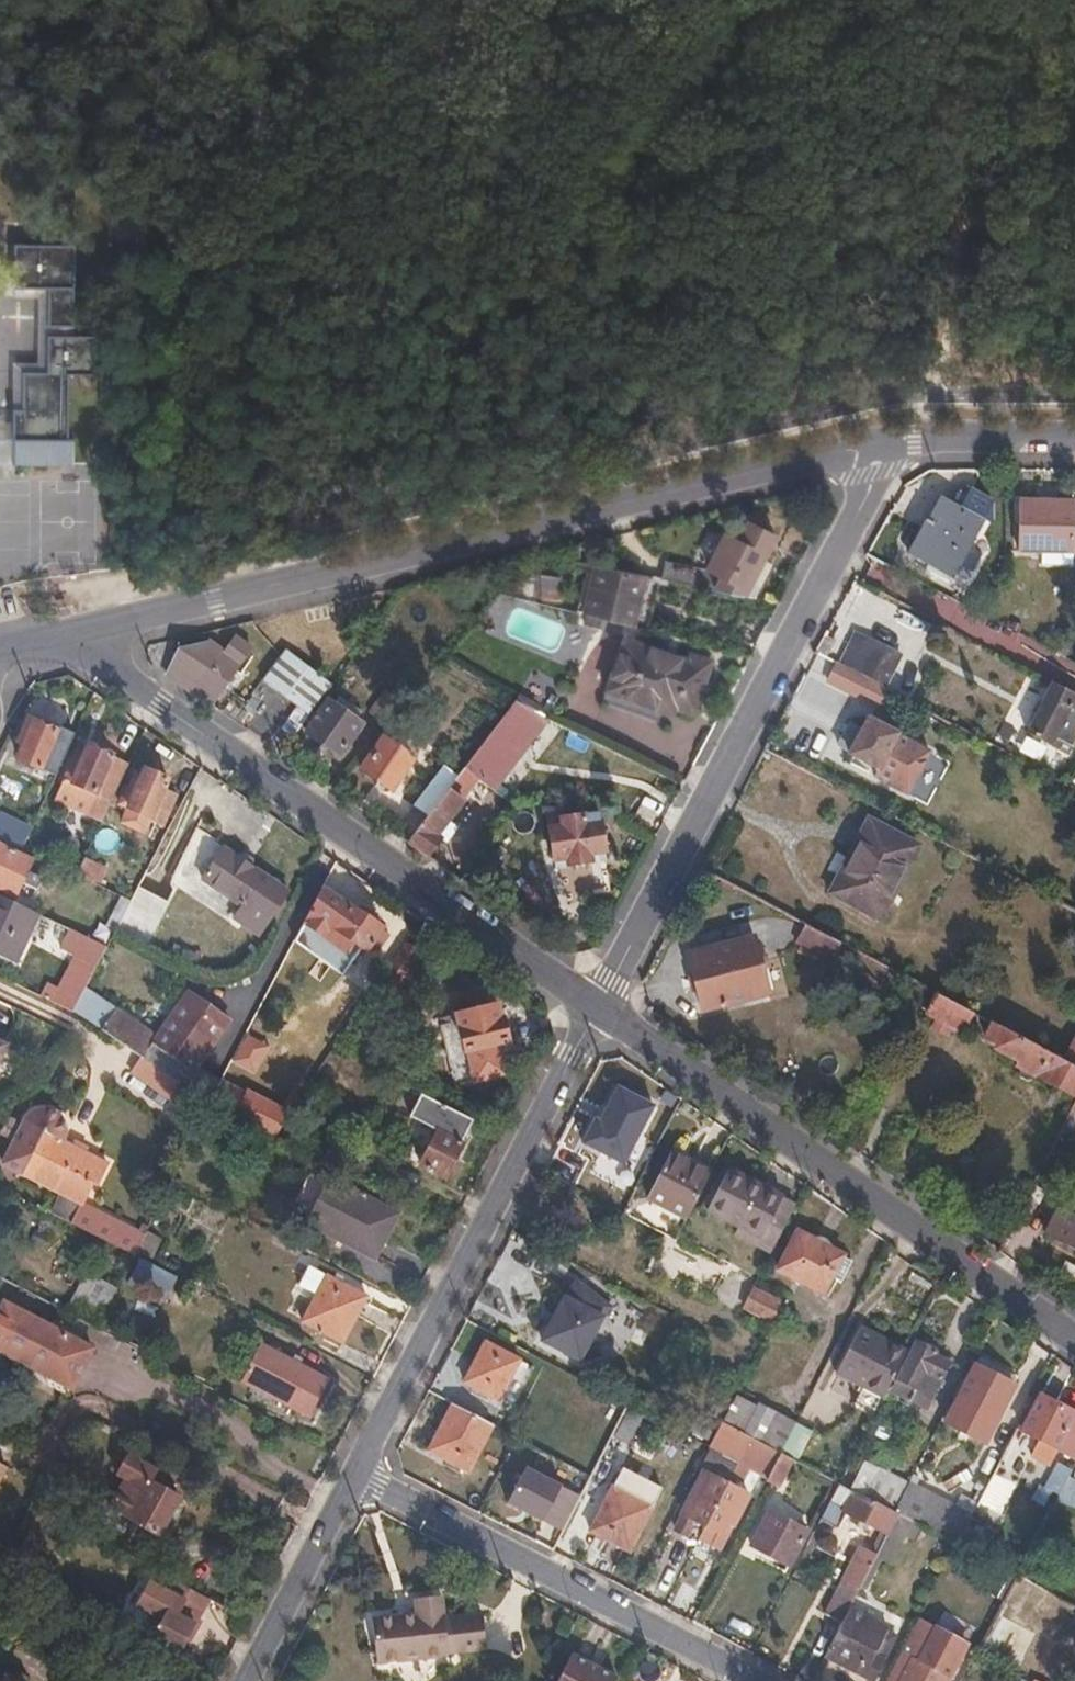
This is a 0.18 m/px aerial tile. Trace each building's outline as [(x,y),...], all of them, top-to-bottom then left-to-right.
[(63,290),(63,247),(34,246),(2,246),(1,290),(2,290),(36,290),(35,327),(62,328),(62,290),(63,290)] [(1,464),(0,438),(9,438),(10,372),(34,372),(35,336),(62,336),(62,328),(35,327),(36,290),(2,290),(2,299),(26,299),(25,363),(1,363),(1,396),(0,423),(0,464),(1,464)] [(56,439),(56,416),(56,376),(82,376),(82,337),(62,336),(35,336),(34,372),(10,372),(10,411),(9,438),(0,438),(1,464),(61,465),(61,455),(61,439),(56,439)] [(952,574),(981,520),(989,524),(986,508),(973,489),(962,488),(954,503),(939,496),(909,551),(952,574)] [(1073,557),(1074,506),(1020,505),(1020,557),(1073,557)] [(747,597),(765,560),(777,534),(752,521),(742,541),(726,534),(710,570),(667,561),(664,580),(747,597)] [(759,599),(776,564),(765,560),(747,597),(759,599)] [(638,626),(647,576),(598,567),(589,613),(638,626)] [(559,606),(565,577),(543,573),(538,601),(559,606)] [(455,589),(458,580),(444,576),(441,584),(455,589)] [(853,671),(868,639),(855,632),(839,664),(853,671)] [(212,704),(253,647),(237,635),(227,649),(212,639),(184,650),(168,673),(212,704)] [(692,710),(710,657),(690,650),(687,658),(623,636),(605,687),(669,709),(672,702),(692,710)] [(884,687),(900,656),(868,639),(853,671),(859,675),(884,687)] [(325,680),(285,654),(266,680),(306,707),(325,680)] [(852,690),(859,675),(853,671),(839,664),(829,659),(822,674),(852,690)] [(1074,749),(1074,696),(1053,684),(1028,732),(1072,756),(1074,749)] [(362,723),(357,719),(362,712),(340,696),(335,703),(329,700),(307,731),(341,754),(362,723)] [(478,777),(519,721),(506,710),(463,765),(478,777)] [(908,739),(908,738),(869,717),(858,735),(848,755),(846,758),(876,772),(878,773),(886,760),(894,764),(908,739)] [(49,743),(56,729),(33,718),(29,727),(23,724),(16,739),(22,743),(16,756),(37,767),(49,743)] [(848,755),(858,735),(847,728),(837,749),(848,755)] [(388,787),(410,756),(382,736),(359,768),(388,787)] [(878,773),(876,772),(873,779),(907,796),(930,751),(908,739),(894,764),(886,760),(878,773)] [(65,751),(49,743),(37,767),(54,776),(65,751)] [(100,820),(121,774),(127,760),(110,752),(88,743),(85,750),(79,748),(55,800),(100,820)] [(429,855),(442,836),(436,831),(446,818),(478,777),(463,765),(447,786),(427,812),(406,840),(429,855)] [(174,795),(161,789),(166,778),(142,767),(138,776),(134,774),(127,788),(125,788),(118,803),(124,806),(117,820),(142,832),(148,818),(160,823),(174,795)] [(427,812),(447,786),(432,775),(411,803),(427,812)] [(607,860),(596,800),(546,809),(555,860),(568,858),(569,863),(570,866),(607,860)] [(0,818),(0,841),(21,850),(29,832),(0,818)] [(444,838),(454,824),(446,818),(436,831),(442,836),(444,838)] [(879,921),(919,850),(871,824),(850,861),(857,865),(838,899),(879,921)] [(31,860),(0,846),(0,890),(14,896),(20,883),(35,890),(41,879),(26,872),(31,860)] [(262,874),(221,846),(202,878),(241,904),(262,874)] [(89,882),(97,863),(83,857),(75,876),(83,880),(89,882)] [(838,899),(857,865),(850,861),(831,895),(838,899)] [(258,936),(287,890),(262,874),(241,904),(241,905),(232,918),(258,936)] [(380,928),(320,890),(303,924),(315,932),(345,952),(351,942),(364,951),(365,950),(371,954),(384,935),(378,930),(380,928)] [(38,914),(0,897),(0,958),(15,965),(38,914)] [(351,956),(345,952),(315,932),(303,924),(293,942),(339,974),(351,956)] [(842,942),(807,924),(798,940),(834,958),(842,942)] [(767,994),(759,962),(762,961),(765,959),(767,956),(766,953),(765,951),(763,950),(760,951),(757,951),(754,936),(688,951),(701,1009),(767,994)] [(87,987),(107,946),(85,937),(52,1002),(74,1012),(87,987)] [(364,951),(351,942),(345,952),(351,956),(358,961),(364,951)] [(87,987),(74,1012),(97,1028),(102,1020),(107,1023),(116,1011),(118,1008),(87,987)] [(964,1032),(974,1013),(935,992),(926,1012),(936,1017),(932,1028),(949,1036),(953,1027),(964,1032)] [(229,1021),(190,994),(153,1046),(193,1074),(229,1021)] [(506,1041),(501,1018),(495,1018),(493,1005),(455,1014),(463,1051),(506,1041)] [(146,1033),(116,1011),(107,1023),(102,1020),(97,1028),(128,1049),(133,1052),(146,1033)] [(1064,1061),(1044,1050),(1000,1026),(994,1037),(1001,1039),(996,1050),(1019,1063),(1017,1067),(1021,1070),(1018,1077),(1020,1080),(1024,1083),(1028,1083),(1032,1080),(1035,1077),(1074,1098),(1074,1066),(1064,1061)] [(1064,1061),(1074,1066),(1074,1040),(1064,1061)] [(178,1081),(169,1075),(166,1080),(175,1087),(179,1082),(178,1081)] [(205,1100),(179,1082),(175,1087),(171,1092),(199,1110),(205,1100)] [(241,1103),(217,1090),(210,1104),(234,1117),(241,1103)] [(459,1140),(470,1116),(464,1112),(420,1092),(407,1116),(437,1130),(419,1166),(441,1178),(461,1142),(459,1140)] [(283,1124),(241,1103),(234,1117),(249,1124),(274,1137),(283,1124)] [(626,1159),(644,1126),(622,1113),(617,1124),(607,1119),(599,1135),(576,1179),(625,1207),(634,1191),(615,1181),(626,1159)] [(94,1183),(105,1162),(85,1152),(88,1147),(73,1140),(71,1144),(41,1129),(7,1192),(87,1232),(131,1254),(147,1225),(141,1222),(135,1230),(125,1224),(80,1202),(91,1182),(94,1183)] [(697,1197),(710,1172),(670,1151),(647,1195),(686,1217),(690,1211),(697,1197)] [(771,1251),(795,1204),(781,1197),(782,1194),(729,1166),(707,1210),(738,1226),(736,1232),(771,1251)] [(369,1259),(394,1212),(325,1178),(302,1223),(369,1259)] [(1074,1248),(1074,1218),(1057,1208),(1044,1231),(1074,1249),(1074,1248)] [(830,1275),(841,1254),(796,1230),(776,1268),(821,1291),(830,1275)] [(838,1279),(849,1259),(841,1254),(830,1275),(838,1279)] [(141,1258),(128,1287),(164,1304),(178,1276),(141,1258)] [(661,1279),(666,1269),(650,1261),(645,1271),(661,1279)] [(94,1326),(115,1286),(89,1273),(67,1313),(94,1326)] [(339,1340),(361,1294),(323,1275),(299,1319),(339,1340)] [(564,1295),(541,1339),(578,1359),(598,1353),(592,1333),(602,1315),(609,1306),(575,1280),(564,1295)] [(783,1302),(754,1288),(745,1306),(773,1321),(783,1302)] [(0,1304),(0,1352),(48,1377),(66,1386),(86,1348),(0,1304)] [(894,1377),(909,1349),(861,1324),(838,1370),(885,1395),(894,1377)] [(933,1400),(949,1367),(935,1360),(939,1352),(918,1341),(889,1396),(916,1412),(925,1395),(933,1400)] [(324,1379),(259,1345),(241,1380),(306,1414),(324,1379)] [(497,1403),(519,1363),(485,1345),(464,1386),(497,1403)] [(976,1365),(1014,1385),(1009,1370),(981,1356),(976,1365)] [(986,1439),(1014,1385),(976,1365),(948,1420),(986,1439)] [(66,1386),(48,1377),(43,1386),(61,1395),(66,1386)] [(736,1427),(750,1401),(736,1393),(723,1420),(736,1427)] [(1074,1418),(1074,1415),(1074,1412),(1041,1394),(1022,1432),(1050,1446),(1048,1451),(1055,1455),(1064,1437),(1074,1443),(1074,1418)] [(780,1449),(797,1418),(760,1399),(744,1431),(752,1435),(780,1449)] [(490,1425),(451,1403),(438,1428),(478,1448),(490,1425)] [(797,1418),(780,1449),(794,1457),(811,1425),(797,1418)] [(752,1435),(744,1431),(736,1427),(723,1420),(709,1446),(724,1454),(739,1461),(745,1449),(752,1435)] [(466,1470),(478,1448),(438,1428),(426,1450),(466,1470)] [(768,1476),(782,1450),(780,1449),(752,1435),(745,1449),(759,1456),(754,1468),(768,1476)] [(780,1483),(793,1456),(782,1450),(768,1476),(767,1477),(780,1483)] [(128,1518),(149,1481),(156,1469),(126,1453),(115,1473),(124,1479),(108,1507),(99,1502),(86,1525),(125,1546),(137,1523),(128,1518)] [(898,1512),(912,1483),(869,1461),(855,1488),(898,1512)] [(525,1466),(523,1471),(558,1490),(561,1484),(525,1466)] [(832,1497),(841,1481),(819,1470),(811,1485),(832,1497)] [(523,1471),(507,1501),(542,1519),(558,1490),(523,1471)] [(685,1534),(693,1518),(689,1516),(699,1495),(709,1476),(704,1473),(675,1529),(685,1534)] [(718,1501),(727,1484),(709,1476),(699,1495),(689,1516),(693,1518),(705,1525),(718,1501)] [(158,1534),(178,1497),(149,1481),(128,1518),(137,1523),(158,1534)] [(898,1512),(855,1488),(841,1481),(832,1497),(827,1508),(822,1518),(841,1528),(850,1511),(891,1533),(902,1514),(898,1512)] [(973,1513),(912,1483),(898,1512),(902,1514),(926,1527),(958,1543),(973,1513)] [(629,1549),(652,1504),(615,1484),(592,1530),(629,1549)] [(727,1524),(743,1493),(727,1484),(718,1501),(705,1525),(722,1534),(727,1524)] [(822,1518),(827,1508),(814,1501),(807,1514),(820,1521),(822,1518)] [(789,1565),(807,1528),(768,1509),(750,1544),(789,1565)] [(920,1539),(926,1527),(902,1514),(891,1533),(891,1535),(903,1542),(908,1532),(920,1539)] [(722,1534),(705,1525),(698,1540),(720,1551),(732,1527),(727,1524),(722,1534)] [(848,1615),(880,1555),(862,1547),(828,1612),(844,1621),(848,1615)] [(12,1561),(7,1559),(0,1555),(0,1576),(7,1568),(12,1561)] [(159,1603),(172,1579),(151,1568),(132,1603),(160,1619),(166,1608),(159,1603)] [(1062,1629),(1074,1604),(1017,1574),(980,1646),(1024,1669),(1037,1676),(1062,1629)] [(177,1651),(206,1598),(172,1579),(159,1603),(166,1608),(160,1619),(151,1636),(177,1651)] [(485,1650),(483,1639),(481,1615),(443,1619),(440,1597),(413,1600),(416,1616),(400,1618),(400,1616),(371,1619),(376,1664),(404,1661),(447,1657),(447,1654),(478,1650),(485,1650)] [(1074,1604),(1062,1629),(1074,1636),(1074,1605),(1074,1604)] [(886,1635),(848,1615),(844,1621),(823,1663),(856,1680),(874,1680),(881,1667),(872,1662),(886,1635)] [(901,1653),(915,1660),(925,1641),(933,1626),(918,1619),(901,1653)] [(957,1658),(925,1641),(915,1660),(948,1677),(957,1658)] [(949,1678),(948,1677),(915,1660),(901,1653),(887,1680),(948,1680),(949,1678)] [(622,1678),(575,1654),(561,1680),(620,1680),(622,1678)] [(25,1674),(16,1669),(9,1671),(6,1675),(3,1673),(0,1679),(0,1680),(26,1680),(25,1674)]
